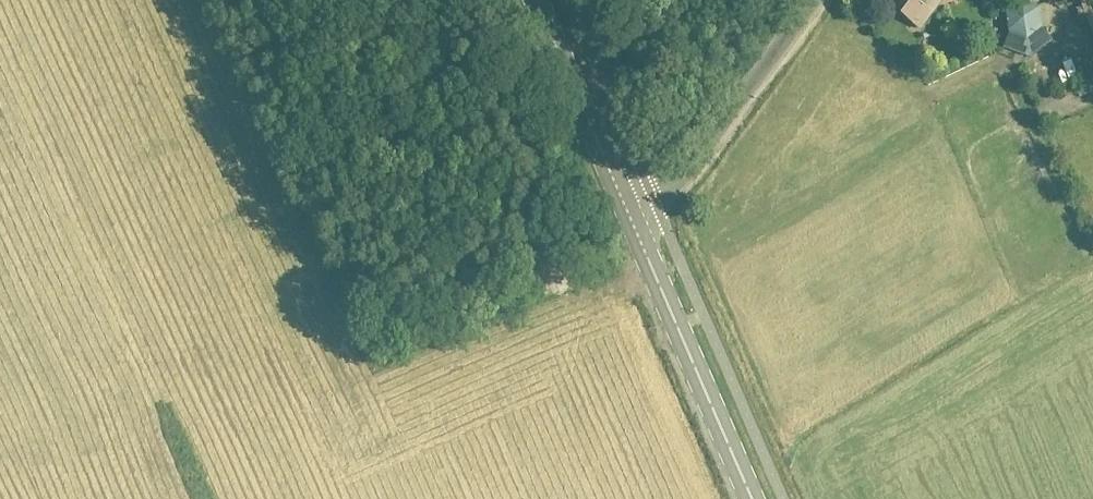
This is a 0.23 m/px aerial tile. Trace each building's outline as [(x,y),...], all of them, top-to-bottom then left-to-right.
[(891,6),(915,23),(932,0),(895,0),(891,6)] [(1082,7),(1075,9),(1080,23),(1086,21),(1092,38),(1092,0),(1079,0),(1082,7)] [(1006,15),(1008,35),(1026,42),(1041,30),(1039,11),(1020,3),(1006,15)]
